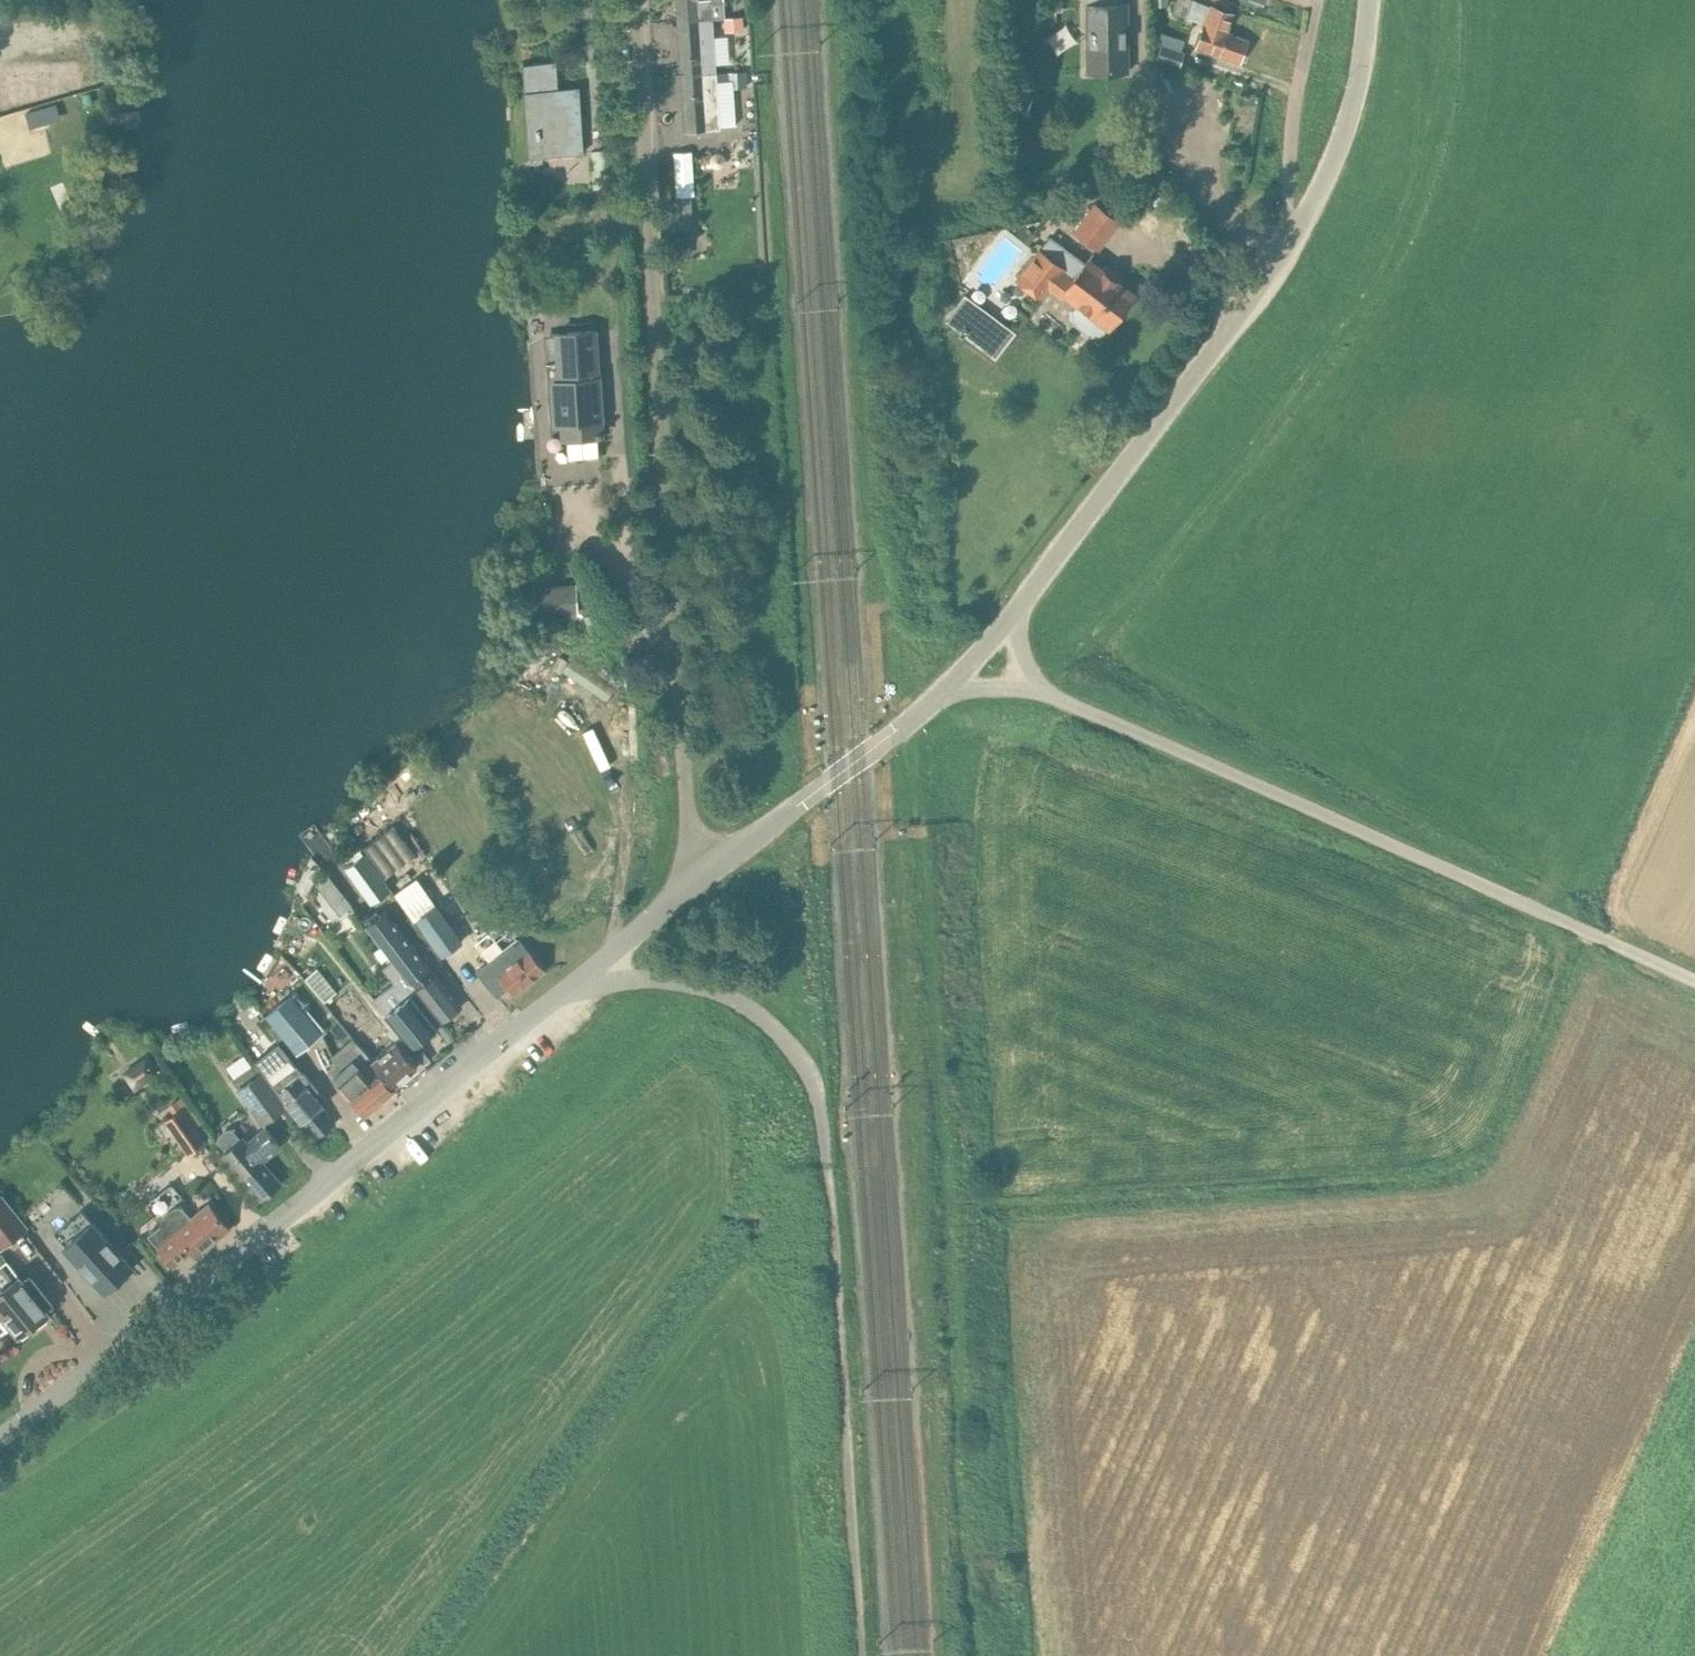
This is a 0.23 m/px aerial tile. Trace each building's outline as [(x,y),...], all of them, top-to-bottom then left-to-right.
[(678,18),(713,16),(712,0),(677,0),(678,18)] [(1086,3),(1087,71),(1128,71),(1128,3),(1121,3),(1121,0),(1086,0),(1086,3)] [(1210,6),(1211,5),(1198,0),(1175,0),(1171,11),(1204,23),(1196,46),(1240,62),(1248,38),(1228,31),(1233,14),(1210,6)] [(682,73),(716,70),(714,36),(713,16),(678,18),(682,73)] [(727,29),(745,27),(744,16),(726,17),(727,29)] [(1180,63),(1184,50),(1163,44),(1159,56),(1180,63)] [(556,62),(523,64),(530,164),(544,163),(544,156),(583,153),(578,89),(558,90),(556,62)] [(716,70),(682,73),(686,131),(720,129),(716,70)] [(1077,228),(1099,246),(1123,217),(1101,198),(1077,228)] [(1066,293),(1077,302),(1071,310),(1073,323),(1090,335),(1102,333),(1108,326),(1109,326),(1134,293),(1104,270),(1088,257),(1075,274),(1039,246),(1014,278),(1042,300),(1050,290),(1061,299),(1066,293)] [(559,459),(583,457),(603,456),(601,434),(600,418),(603,418),(600,376),(598,376),(597,359),(596,345),(594,330),(544,333),(552,443),(558,443),(559,459)] [(542,610),(579,609),(578,583),(541,584),(542,610)] [(385,829),(364,845),(387,877),(409,861),(405,856),(413,850),(395,825),(386,830),(385,829)] [(354,860),(344,867),(371,904),(392,888),(366,852),(364,853),(359,847),(350,854),(354,860)] [(351,903),(343,892),(331,901),(340,912),(351,903)] [(429,895),(411,908),(418,918),(417,918),(443,955),(462,942),(429,895)] [(393,957),(394,959),(408,979),(439,1022),(461,1006),(437,972),(433,975),(385,909),(368,921),(394,957),(393,957)] [(519,937),(479,969),(505,1002),(545,969),(519,937)] [(292,993),(266,1013),(297,1053),(323,1033),(292,993)] [(410,1047),(421,1039),(426,1038),(431,1035),(432,1031),(435,1028),(410,994),(384,1013),(410,1047)] [(387,1030),(364,1048),(393,1085),(418,1066),(405,1050),(410,1047),(384,1013),(378,1018),(387,1030)] [(315,1136),(334,1121),(313,1094),(317,1090),(280,1041),(255,1059),(315,1136)] [(393,1089),(391,1087),(393,1085),(364,1048),(363,1047),(352,1057),(346,1051),(337,1059),(340,1063),(331,1071),(366,1112),(393,1089)] [(145,1059),(123,1074),(133,1088),(155,1073),(145,1059)] [(262,1125),(288,1107),(256,1061),(233,1078),(239,1087),(236,1088),(262,1125)] [(174,1112),(163,1119),(188,1155),(207,1142),(177,1099),(169,1105),(174,1112)] [(280,1145),(265,1126),(247,1140),(243,1136),(241,1138),(232,1126),(227,1127),(219,1134),(217,1139),(226,1150),(223,1152),(261,1198),(281,1182),(263,1159),(280,1145)] [(29,1227),(3,1192),(0,1194),(0,1249),(29,1227)] [(173,1264),(191,1249),(196,1255),(229,1228),(208,1203),(191,1217),(182,1206),(176,1205),(162,1217),(161,1223),(148,1234),(158,1245),(157,1245),(173,1264)] [(104,1291),(132,1266),(83,1209),(54,1233),(104,1291)] [(8,1258),(0,1263),(0,1336),(13,1326),(18,1334),(47,1312),(46,1311),(52,1306),(53,1305),(53,1303),(32,1274),(29,1275),(23,1279),(8,1258)]
